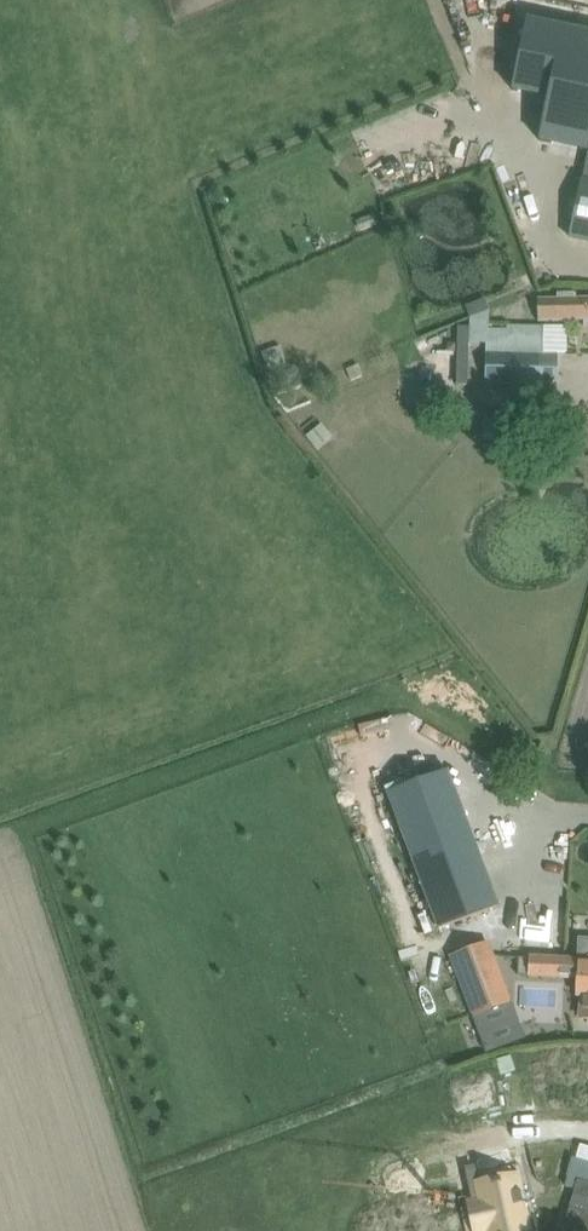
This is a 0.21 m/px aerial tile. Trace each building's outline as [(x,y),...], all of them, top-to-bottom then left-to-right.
[(513,90),(549,98),(540,141),(587,151),(587,31),(528,18),(513,90)] [(570,238),(587,241),(587,155),(570,238)] [(577,298),(577,292),(557,292),(556,298),(539,299),(539,320),(584,320),(584,326),(587,326),(587,297),(577,298)] [(566,353),(567,325),(543,325),(542,353),(558,353),(566,353)] [(262,351),(267,369),(285,363),(280,346),(262,351)] [(558,353),(542,353),(484,351),(483,383),(558,385),(558,353)] [(321,423),(306,435),(317,449),(332,437),(321,423)] [(448,769),(387,792),(438,928),(499,906),(448,769)] [(530,976),(578,978),(577,995),(580,996),(578,1017),(587,1018),(587,939),(580,938),(579,959),(531,956),(530,976)] [(452,957),(473,1015),(510,1001),(489,943),(452,957)] [(484,1026),(491,1048),(510,1041),(503,1020),(484,1026)] [(472,1143),(378,1164),(385,1199),(467,1181),(475,1217),(485,1215),(481,1198),(477,1179),(480,1178),(472,1143)] [(562,1230),(587,1230),(587,1147),(580,1144),(576,1158),(575,1158),(566,1186),(575,1189),(562,1230)] [(472,1218),(475,1230),(526,1230),(521,1209),(517,1190),(481,1198),(485,1215),(475,1217),(472,1218)]
